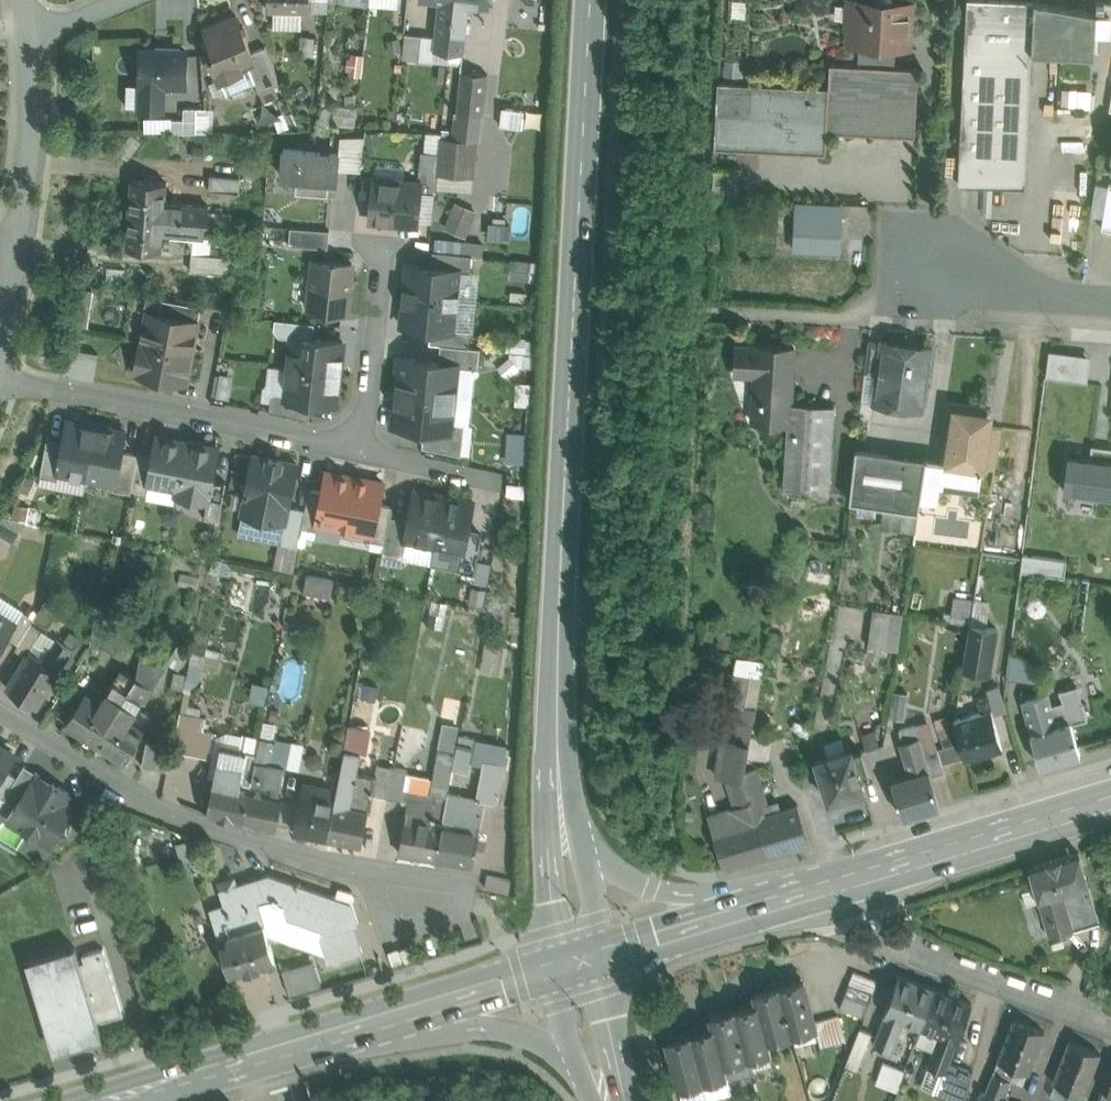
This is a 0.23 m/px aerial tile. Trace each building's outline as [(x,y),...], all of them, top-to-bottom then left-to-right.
[(268,10),(310,11),(310,0),(269,0),(268,10)] [(310,11),(328,12),(329,0),(310,0),(310,11)] [(440,1),(436,38),(435,49),(449,50),(455,0),(427,0),(440,1)] [(449,50),(448,62),(462,64),(469,4),(488,6),(489,0),(455,0),(449,50)] [(847,28),(860,29),(859,46),(896,47),(897,33),(910,34),(912,1),(893,0),(849,0),(847,28)] [(1004,0),(967,0),(958,184),(1025,187),(1031,54),(1034,1),(1004,0)] [(1103,0),(1096,0),(1095,13),(1097,13),(1096,36),(1110,36),(1110,1),(1103,0)] [(1095,13),(1034,1),(1031,54),(1095,57),(1096,36),(1097,13),(1095,13)] [(237,15),(206,28),(218,57),(213,59),(227,95),(256,83),(249,67),(257,64),(252,52),(237,15)] [(423,35),(406,33),(403,57),(434,61),(435,49),(436,38),(423,36),(423,35)] [(315,38),(302,36),(301,55),(314,56),(315,38)] [(266,46),(252,52),(257,64),(249,67),(256,83),(260,91),(281,83),(266,46)] [(896,47),(859,46),(858,65),(895,66),(896,47)] [(185,50),(143,49),(142,83),(143,83),(142,107),(162,108),(163,83),(184,84),(184,73),(190,73),(190,59),(185,59),(185,50)] [(449,50),(435,49),(434,61),(448,62),(449,50)] [(858,65),(830,63),(829,87),(830,87),(827,131),(915,136),(919,68),(895,66),(858,65)] [(488,74),(462,71),(457,113),(456,129),(482,131),(488,74)] [(829,87),(718,81),(715,147),(826,153),(827,131),(830,87),(829,87)] [(522,126),(523,107),(501,106),(500,125),(522,126)] [(197,108),(184,108),(183,133),(197,133),(197,108)] [(477,142),(441,139),(440,153),(437,186),(472,189),(477,142)] [(340,152),(284,148),(282,174),(297,175),(296,189),(330,191),(331,178),(338,178),(340,152)] [(440,153),(422,151),(418,183),(422,183),(421,191),(437,193),(437,186),(440,153)] [(1101,154),(1099,168),(1110,170),(1110,156),(1101,154)] [(405,166),(377,163),(375,178),(374,178),(370,219),(418,224),(421,191),(422,183),(418,183),(403,181),(405,166)] [(241,177),(211,174),(209,190),(239,192),(241,177)] [(167,182),(132,179),(129,213),(208,220),(209,206),(166,202),(167,182)] [(1109,184),(1102,229),(1110,230),(1110,184),(1109,184)] [(472,219),(454,211),(447,227),(465,235),(472,219)] [(208,220),(129,213),(126,248),(162,250),(163,230),(207,234),(208,220)] [(841,217),(797,215),(795,250),(839,252),(841,217)] [(488,236),(509,236),(509,219),(488,219),(488,236)] [(330,229),(291,226),(290,244),(329,247),(330,229)] [(473,255),(433,250),(432,266),(461,269),(460,270),(471,271),(473,255)] [(232,256),(192,253),(191,270),(230,273),(232,256)] [(352,262),(315,258),(310,309),(347,313),(352,262)] [(432,266),(408,263),(405,294),(457,299),(460,270),(461,269),(432,266)] [(72,323),(90,323),(90,287),(72,287),(72,323)] [(457,299),(405,294),(402,324),(431,328),(454,330),(454,329),(458,329),(459,318),(456,315),(457,299)] [(202,306),(163,298),(160,312),(199,320),(202,306)] [(160,312),(147,310),(142,340),(193,350),(199,320),(160,312)] [(315,323),(275,318),(274,329),(280,336),(291,337),(291,336),(313,338),(315,323)] [(458,329),(454,329),(454,330),(431,328),(430,343),(441,344),(469,347),(471,330),(458,329)] [(313,338),(291,336),(291,337),(288,366),(340,372),(344,341),(313,338)] [(193,350),(142,340),(136,372),(187,382),(193,350)] [(884,343),(869,340),(865,370),(880,372),(884,343)] [(929,349),(884,343),(880,372),(877,393),(883,401),(892,403),(900,397),(901,395),(922,398),(929,349)] [(469,347),(441,344),(439,363),(458,365),(458,366),(478,368),(480,348),(469,347)] [(794,346),(758,344),(758,346),(737,345),(735,373),(756,374),(753,421),(789,423),(791,403),(794,346)] [(1059,378),(1062,352),(1050,350),(1046,377),(1059,378)] [(1088,382),(1091,356),(1062,352),(1059,378),(1088,382)] [(439,363),(416,360),(417,357),(398,355),(396,377),(399,377),(398,392),(454,398),(458,366),(458,365),(439,363)] [(340,372),(288,366),(285,394),(285,398),(313,401),(337,403),(340,372)] [(454,398),(398,392),(396,408),(393,407),(391,424),(424,428),(451,431),(452,422),(454,398)] [(313,401),(285,398),(285,394),(276,393),(271,397),(270,410),(309,418),(313,401)] [(994,406),(948,399),(941,456),(985,463),(994,406)] [(834,405),(791,403),(789,423),(785,491),(828,493),(834,405)] [(83,422),(68,420),(64,439),(58,472),(60,472),(87,477),(97,423),(83,421),(83,422)] [(451,431),(424,428),(423,446),(461,454),(465,424),(452,422),(451,431)] [(112,426),(97,423),(87,477),(115,482),(116,483),(122,450),(126,431),(112,428),(112,426)] [(187,440),(157,435),(154,452),(148,482),(149,483),(177,488),(178,488),(187,440)] [(48,436),(41,475),(58,478),(60,472),(58,472),(64,439),(48,436)] [(219,446),(187,440),(178,488),(177,488),(176,494),(208,500),(209,500),(213,478),(219,446)] [(1110,460),(1110,447),(1107,446),(1092,445),(1090,458),(1110,460)] [(927,458),(856,448),(850,501),(919,511),(927,458)] [(154,452),(139,449),(138,453),(132,488),(148,491),(149,483),(148,482),(154,452)] [(138,453),(122,450),(116,483),(115,482),(114,489),(132,492),(132,488),(138,453)] [(262,517),(273,458),(254,454),(242,513),(262,517)] [(1068,455),(1064,490),(1110,496),(1110,460),(1090,458),(1068,455)] [(273,458),(262,517),(284,521),(286,521),(289,505),(297,463),(273,458)] [(384,482),(327,471),(323,491),(317,522),(318,523),(372,533),(374,533),(379,503),(384,482)] [(227,481),(213,478),(209,500),(208,500),(205,517),(219,520),(227,481)] [(323,491),(310,488),(306,509),(303,527),(317,530),(318,523),(317,522),(323,491)] [(445,495),(415,489),(409,519),(405,541),(406,541),(435,547),(445,495)] [(474,500),(445,495),(435,547),(462,552),(464,552),(468,531),(474,500)] [(393,506),(379,503),(374,533),(372,533),(371,540),(385,543),(390,516),(391,516),(393,506)] [(306,509),(289,505),(286,521),(284,521),(280,542),(299,545),(303,527),(306,509)] [(391,516),(390,516),(385,543),(383,555),(403,558),(406,541),(405,541),(409,519),(391,516)] [(482,533),(468,531),(464,552),(462,552),(459,569),(474,572),(482,533)] [(1023,553),(1021,571),(1064,577),(1067,560),(1023,553)] [(334,580),(307,574),(304,591),(331,596),(334,580)] [(349,582),(339,581),(337,591),(346,593),(349,582)] [(974,600),(954,597),(950,621),(970,624),(974,600)] [(1016,607),(974,600),(970,624),(996,628),(1012,631),(1016,607)] [(903,613),(873,609),(868,646),(898,650),(903,613)] [(23,611),(16,623),(7,637),(18,644),(32,623),(35,618),(23,611)] [(124,625),(97,611),(91,640),(116,655),(124,625)] [(7,637),(16,623),(0,613),(0,648),(7,637)] [(18,644),(15,649),(26,656),(35,643),(43,630),(32,623),(18,644)] [(996,628),(970,624),(963,668),(989,672),(996,628)] [(26,656),(7,688),(37,707),(58,672),(59,672),(73,649),(57,639),(49,652),(35,643),(26,656)] [(481,670),(497,672),(499,643),(483,642),(481,670)] [(180,643),(167,662),(179,669),(191,650),(180,643)] [(153,650),(143,646),(141,656),(137,678),(153,688),(164,670),(148,660),(153,650)] [(101,703),(85,693),(65,725),(95,744),(137,678),(123,669),(101,703)] [(750,677),(746,706),(739,728),(752,731),(754,719),(763,673),(751,671),(750,677)] [(187,676),(174,673),(171,687),(184,690),(187,676)] [(750,677),(734,674),(729,703),(746,706),(750,677)] [(137,678),(95,744),(125,763),(145,731),(129,721),(142,700),(144,702),(153,688),(137,678)] [(1002,747),(985,689),(964,695),(969,715),(955,719),(966,758),(1002,747)] [(892,690),(891,716),(905,716),(906,690),(892,690)] [(1057,725),(1048,693),(1022,701),(1041,765),(1079,754),(1069,722),(1057,725)] [(206,717),(181,712),(173,751),(212,758),(217,732),(204,730),(206,717)] [(923,752),(915,724),(899,729),(901,742),(900,743),(909,772),(907,776),(892,781),(902,815),(940,804),(931,776),(929,770),(923,752)] [(337,789),(328,838),(360,844),(366,811),(370,811),(373,794),(377,775),(375,774),(357,771),(360,753),(366,754),(370,729),(350,726),(337,789)] [(752,731),(739,728),(737,743),(749,745),(752,731)] [(220,747),(207,814),(244,822),(251,787),(240,785),(247,753),(257,755),(261,738),(261,737),(243,734),(239,751),(220,747)] [(272,740),(261,738),(251,787),(244,822),(277,828),(283,794),(280,793),(285,766),(273,764),(269,763),(272,740)] [(474,742),(459,738),(453,767),(469,770),(474,742)] [(16,750),(0,740),(0,776),(16,750)] [(737,743),(723,741),(718,775),(728,777),(744,780),(749,745),(737,743)] [(172,747),(147,742),(142,766),(167,771),(172,747)] [(937,748),(923,752),(929,770),(931,776),(945,772),(937,748)] [(453,752),(440,749),(434,780),(430,803),(446,806),(450,782),(448,782),(453,752)] [(851,749),(815,759),(828,800),(864,790),(860,776),(868,773),(861,750),(853,753),(851,749)] [(247,753),(240,785),(251,787),(257,755),(247,753)] [(490,762),(483,800),(495,803),(502,764),(490,762)] [(393,767),(377,764),(375,774),(377,775),(373,794),(387,797),(393,767)] [(25,766),(4,799),(12,804),(18,803),(30,783),(34,785),(40,775),(25,766)] [(408,770),(393,767),(387,797),(402,800),(402,799),(407,774),(408,770)] [(430,778),(407,774),(402,799),(408,800),(398,852),(435,859),(442,824),(432,822),(433,818),(435,818),(436,816),(443,818),(446,806),(430,803),(434,780),(430,779),(430,778)] [(69,793),(40,775),(34,785),(30,783),(18,803),(8,819),(51,846),(58,834),(61,836),(68,834),(71,829),(69,822),(67,821),(74,809),(63,803),(69,793)] [(747,791),(744,780),(728,777),(742,822),(734,824),(729,810),(709,816),(713,830),(725,870),(768,857),(747,791)] [(337,789),(303,783),(293,831),(328,838),(337,789)] [(797,805),(769,813),(761,786),(747,791),(768,857),(810,845),(797,805)] [(464,800),(461,795),(448,793),(446,806),(443,818),(442,824),(435,859),(472,866),(484,813),(479,813),(479,814),(462,810),(464,800)] [(191,840),(178,843),(182,852),(194,849),(191,840)] [(1078,852),(1029,866),(1035,887),(1023,891),(1026,904),(1039,900),(1050,936),(1074,930),(1063,894),(1088,886),(1078,852)] [(351,905),(269,876),(258,879),(264,901),(272,898),(273,899),(272,900),(278,903),(279,901),(283,903),(288,916),(323,929),(332,932),(353,925),(357,924),(351,905)] [(258,879),(221,890),(226,905),(211,909),(220,938),(219,938),(231,976),(275,963),(263,925),(264,924),(258,903),(264,901),(258,879)] [(1088,886),(1063,894),(1074,930),(1099,923),(1088,886)] [(353,925),(332,932),(323,929),(321,937),(328,963),(361,953),(353,925)] [(84,961),(80,963),(75,947),(71,948),(73,952),(68,954),(67,954),(32,964),(55,1041),(57,1047),(78,1041),(79,1043),(93,1039),(93,1037),(97,1035),(99,1040),(103,1038),(98,1021),(102,1020),(102,1021),(123,1015),(103,949),(82,955),(84,961)] [(312,958),(280,968),(289,997),(321,987),(312,958)] [(877,980),(854,971),(849,983),(873,992),(877,980)] [(936,989),(899,975),(884,1014),(885,1015),(873,1044),(891,1050),(902,1020),(921,1027),(936,989)] [(803,981),(779,987),(791,1034),(816,1027),(814,1022),(803,981)] [(873,992),(849,983),(844,995),(868,1004),(873,992)] [(779,987),(758,993),(755,994),(758,1005),(768,1040),(791,1034),(779,987)] [(971,1003),(936,989),(921,1027),(940,1034),(928,1065),(921,1086),(937,1092),(945,1071),(949,1062),(971,1003)] [(868,1004),(844,995),(840,1007),(863,1017),(868,1004)] [(758,1005),(735,1011),(747,1057),(771,1051),(768,1040),(758,1005)] [(735,1011),(711,1017),(714,1029),(715,1029),(724,1064),(725,1063),(747,1057),(735,1011)] [(838,1015),(826,1018),(833,1042),(845,1039),(838,1015)] [(826,1018),(814,1022),(816,1027),(821,1046),(833,1042),(826,1018)] [(1014,1019),(982,1099),(987,1100),(1002,1100),(1015,1067),(1028,1073),(1044,1031),(1014,1019)] [(714,1029),(691,1035),(703,1081),(728,1075),(725,1063),(724,1064),(715,1029),(714,1029)] [(872,1033),(860,1029),(845,1065),(857,1070),(872,1033)] [(691,1035),(667,1041),(679,1088),(703,1081),(691,1035)] [(1100,1053),(1069,1041),(1053,1082),(1084,1094),(1100,1053)] [(904,1071),(882,1062),(877,1079),(898,1087),(904,1071)] [(949,1062),(945,1071),(937,1092),(936,1095),(954,1100),(965,1100),(973,1071),(949,1062)]
